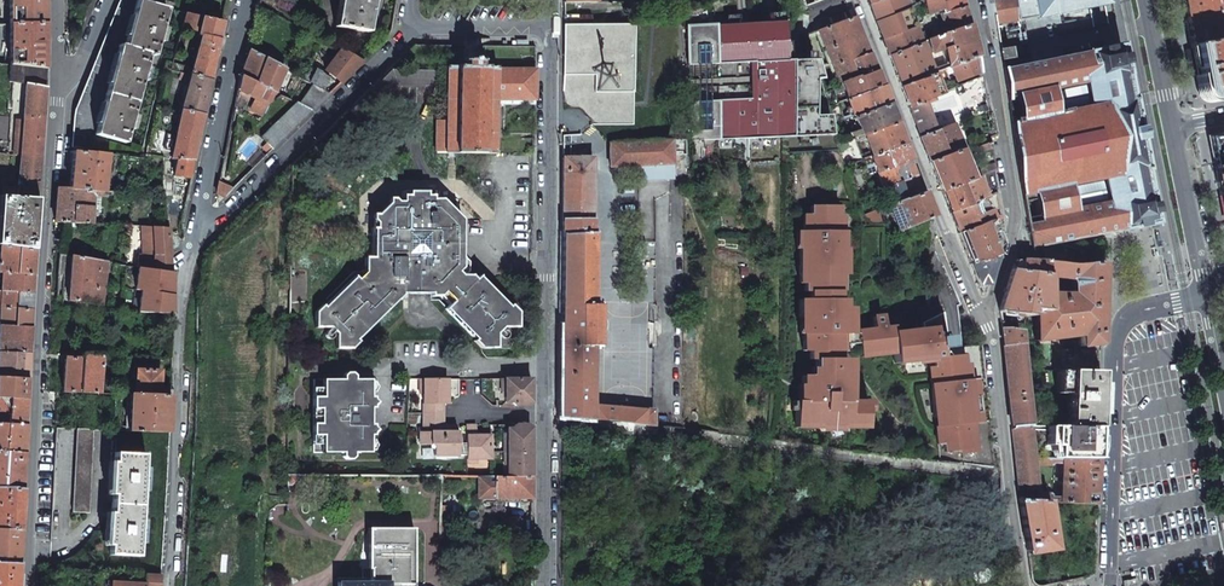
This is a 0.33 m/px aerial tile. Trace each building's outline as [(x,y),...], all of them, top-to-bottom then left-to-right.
[(10,24),(46,24),(45,0),(9,0),(10,24)] [(72,147),(84,148),(94,135),(118,45),(124,46),(136,1),(133,0),(119,0),(75,110),(72,147)] [(334,27),(369,32),(374,0),(338,0),(334,27)] [(867,4),(870,13),(874,22),(904,9),(903,6),(900,0),(877,0),(867,4)] [(922,2),(926,15),(933,12),(942,9),(939,0),(927,0),(922,2)] [(942,9),(933,12),(934,14),(940,13),(962,7),(962,5),(960,0),(939,0),(942,9)] [(994,23),(1062,11),(1112,2),(1111,0),(991,0),(994,23)] [(1190,46),(1219,39),(1223,38),(1223,0),(1181,0),(1190,46)] [(118,45),(94,135),(125,143),(149,56),(152,57),(152,55),(155,56),(167,9),(136,1),(124,46),(118,45)] [(918,3),(904,9),(909,21),(922,16),(918,3)] [(962,7),(940,13),(945,23),(948,32),(967,25),(963,8),(962,7)] [(904,9),(874,22),(880,38),(887,56),(918,44),(916,40),(909,21),(904,9)] [(165,61),(163,69),(189,76),(200,36),(196,35),(200,16),(184,13),(171,63),(165,61)] [(933,21),(934,24),(937,23),(938,26),(945,23),(940,13),(934,14),(936,20),(933,21)] [(216,51),(222,21),(200,16),(196,35),(200,36),(189,76),(210,81),(216,51)] [(853,16),(817,30),(838,84),(840,83),(874,70),(853,16)] [(715,24),(686,25),(689,111),(689,123),(691,141),(831,135),(827,115),(826,107),(813,59),(810,59),(810,61),(803,61),(803,59),(781,61),(780,23),(715,25),(715,24)] [(916,40),(918,44),(926,40),(948,32),(945,23),(938,26),(919,33),(921,38),(916,40)] [(10,24),(10,64),(33,66),(46,68),(46,24),(10,24)] [(634,25),(565,25),(565,75),(595,75),(595,92),(634,92),(634,25)] [(948,32),(926,40),(930,54),(941,50),(947,68),(948,67),(975,56),(968,28),(967,25),(948,32)] [(1190,46),(1200,95),(1208,100),(1223,97),(1223,76),(1220,77),(1218,64),(1218,62),(1221,61),(1221,59),(1223,58),(1219,39),(1190,46)] [(918,44),(887,56),(893,71),(899,86),(930,74),(918,44)] [(1009,123),(1021,195),(1025,221),(1029,246),(1112,230),(1120,229),(1120,230),(1155,223),(1149,192),(1144,171),(1146,170),(1131,97),(1129,97),(1125,75),(1119,44),(1060,56),(1001,68),(1009,123)] [(1010,47),(998,49),(1000,60),(1012,58),(1010,47)] [(340,49),(325,70),(342,82),(363,61),(340,49)] [(241,76),(255,83),(273,92),(274,92),(284,69),(264,58),(250,50),(245,63),(241,76)] [(810,52),(802,52),(803,59),(803,61),(810,61),(810,59),(810,52)] [(975,56),(948,67),(950,73),(956,82),(978,74),(978,71),(975,56)] [(445,121),(444,153),(495,154),(496,105),(497,70),(497,68),(479,68),(479,58),(464,58),(463,67),(445,67),(445,121)] [(10,81),(26,84),(34,85),(45,87),(46,69),(46,68),(33,66),(10,64),(10,81)] [(944,68),(933,73),(938,84),(948,80),(946,75),(944,68)] [(300,70),(296,76),(309,83),(312,76),(300,70)] [(312,76),(309,83),(313,85),(323,90),(328,79),(316,70),(312,76)] [(399,85),(438,86),(438,70),(390,70),(348,111),(359,122),(388,94),(399,85)] [(497,70),(496,105),(533,105),(534,70),(497,70)] [(874,70),(840,83),(846,100),(880,86),(877,78),(874,70)] [(930,74),(899,86),(903,96),(907,107),(923,100),(938,94),(930,74)] [(189,76),(181,110),(203,114),(210,81),(189,76)] [(239,82),(238,89),(255,98),(250,109),(262,115),(267,101),(268,101),(273,92),(255,83),(241,76),(239,82)] [(979,77),(959,85),(967,117),(984,110),(979,77)] [(26,84),(23,118),(43,119),(45,87),(34,85),(26,84)] [(313,85),(300,104),(313,110),(329,94),(323,90),(313,85)] [(880,86),(846,100),(853,117),(887,104),(884,95),(880,86)] [(923,100),(907,107),(909,112),(919,137),(935,130),(923,100)] [(296,102),(260,137),(266,143),(262,147),(269,154),(313,110),(300,104),(296,102)] [(887,104),(853,117),(862,135),(863,135),(894,122),(891,113),(887,104)] [(181,110),(171,159),(176,159),(193,160),(203,114),(181,110)] [(13,155),(21,155),(41,156),(43,119),(23,118),(23,121),(15,121),(13,155)] [(435,153),(444,153),(445,121),(435,121),(435,153)] [(894,122),(863,135),(865,139),(870,152),(871,156),(903,144),(899,133),(894,122)] [(935,130),(919,137),(920,140),(927,157),(929,161),(958,149),(961,147),(951,124),(935,130)] [(1208,137),(1215,167),(1223,165),(1223,134),(1208,137)] [(841,135),(831,135),(834,145),(844,142),(841,135)] [(862,135),(852,140),(861,160),(870,157),(871,156),(870,152),(862,155),(857,142),(865,139),(863,135),(862,135)] [(685,139),(669,140),(670,155),(686,155),(685,139)] [(669,140),(608,142),(609,167),(636,166),(670,164),(670,155),(669,140)] [(988,141),(967,150),(969,154),(978,152),(982,166),(967,172),(970,179),(975,177),(993,170),(992,167),(988,141)] [(871,156),(870,157),(876,172),(909,159),(906,152),(903,144),(871,156)] [(958,149),(929,161),(940,191),(970,179),(967,172),(958,149)] [(72,170),(70,188),(93,190),(102,191),(105,191),(108,153),(73,151),(72,170)] [(21,155),(19,181),(39,182),(41,156),(21,155)] [(592,158),(563,158),(562,219),(591,218),(592,158)] [(176,159),(173,175),(189,178),(193,160),(176,159)] [(909,159),(876,172),(888,205),(922,192),(916,176),(909,159)] [(670,164),(636,166),(636,180),(671,179),(670,164)] [(1215,167),(1217,181),(1220,195),(1221,195),(1223,194),(1223,165),(1215,167)] [(970,179),(940,191),(948,211),(984,198),(975,177),(970,179)] [(18,189),(18,197),(39,198),(39,182),(19,181),(18,189)] [(219,183),(217,193),(225,198),(234,188),(219,183)] [(114,187),(113,191),(136,193),(136,186),(117,184),(117,187),(114,187)] [(56,204),(55,221),(91,223),(93,196),(93,190),(70,188),(57,187),(56,204)] [(2,188),(2,196),(18,197),(18,189),(2,188)] [(859,189),(852,190),(855,199),(862,197),(859,189)] [(448,200),(442,200),(441,199),(432,199),(432,192),(401,192),(401,203),(394,204),(390,205),(387,206),(384,209),(381,211),(378,218),(376,225),(376,228),(371,229),(372,254),(368,254),(368,265),(372,265),(372,272),(361,283),(354,276),(323,306),(322,304),(314,312),(314,328),(329,328),(335,334),(335,349),(351,349),(359,341),(357,340),(402,295),(402,294),(430,294),(430,296),(440,297),(449,305),(444,309),(474,340),(473,341),(480,349),(496,349),(496,334),(502,328),(517,328),(517,312),(510,305),(508,306),(483,280),(474,280),(473,282),(466,274),(462,274),(462,243),(462,230),(462,220),(456,214),(456,200),(454,200),(448,200)] [(922,192),(888,205),(898,231),(931,216),(927,204),(922,192)] [(984,198),(991,212),(999,208),(996,193),(984,198)] [(0,196),(0,244),(36,249),(39,198),(18,197),(2,196),(0,196)] [(984,198),(948,211),(957,232),(988,219),(994,217),(992,215),(991,212),(984,198)] [(838,207),(811,207),(811,215),(804,215),(804,232),(800,232),(800,284),(805,284),(805,292),(810,292),(810,301),(800,301),(800,318),(804,318),(803,352),(810,352),(810,361),(814,361),(814,377),(802,377),(802,403),(796,403),(796,429),(864,430),(865,404),(847,403),(847,387),(841,387),(841,371),(848,371),(848,362),(837,362),(838,333),(845,333),(845,317),(848,317),(848,308),(842,307),(842,300),(836,300),(837,266),(844,266),(844,249),(842,249),(842,232),(838,232),(838,207)] [(881,208),(862,215),(865,225),(883,225),(885,224),(881,208)] [(994,217),(988,219),(990,224),(1000,220),(1000,215),(994,217)] [(591,218),(562,219),(562,234),(591,233),(591,218)] [(988,219),(957,232),(969,263),(995,255),(997,249),(998,246),(990,224),(988,219)] [(172,260),(169,228),(141,226),(144,255),(139,254),(138,266),(157,268),(173,269),(172,260)] [(591,233),(562,234),(561,325),(560,416),(592,419),(592,404),(592,345),(593,305),(594,233),(591,233)] [(1164,233),(1158,234),(1161,249),(1164,249),(1167,248),(1164,233)] [(653,241),(629,241),(627,407),(651,409),(652,348),(648,348),(648,347),(648,330),(648,322),(648,306),(648,305),(653,305),(653,241)] [(1,291),(33,292),(36,249),(0,244),(0,291),(1,291)] [(995,255),(969,263),(977,284),(986,284),(995,255)] [(69,278),(68,301),(102,306),(107,262),(70,256),(69,278)] [(1004,289),(997,311),(997,314),(1004,315),(1004,312),(1028,315),(1028,309),(1033,310),(1033,309),(1045,310),(1045,293),(1046,293),(1045,276),(1045,262),(1031,260),(1027,260),(1014,260),(1012,267),(1011,266),(1004,289)] [(1045,276),(1069,280),(1070,282),(1070,283),(1071,284),(1071,285),(1071,287),(1072,289),(1071,293),(1046,293),(1045,293),(1045,310),(1033,309),(1033,310),(1033,313),(1036,313),(1037,340),(1079,332),(1080,346),(1099,344),(1099,326),(1101,262),(1071,264),(1045,262),(1045,276)] [(113,263),(110,275),(121,277),(123,264),(113,263)] [(173,269),(157,268),(138,266),(135,289),(142,290),(160,293),(171,295),(173,281),(173,269)] [(171,295),(160,293),(142,290),(140,312),(171,315),(173,303),(173,295),(171,295)] [(32,310),(33,292),(1,291),(0,302),(0,308),(32,310)] [(956,294),(946,298),(950,308),(960,304),(956,294)] [(648,305),(648,306),(648,322),(648,330),(648,347),(648,348),(652,348),(655,348),(656,347),(657,336),(660,335),(662,331),(662,321),(660,318),(657,317),(657,306),(656,305),(653,305),(648,305)] [(31,327),(32,310),(0,308),(0,326),(31,327)] [(950,348),(961,346),(957,308),(951,309),(944,313),(943,312),(923,323),(924,329),(892,332),(891,327),(883,328),(882,321),(873,323),(873,329),(857,331),(857,334),(860,357),(877,355),(876,351),(892,349),(894,363),(933,358),(951,356),(950,348)] [(29,353),(31,327),(0,326),(0,351),(29,353)] [(1021,369),(1018,343),(1017,329),(1007,328),(1007,327),(999,327),(1001,349),(1004,371),(1021,369)] [(951,356),(933,358),(934,367),(928,368),(939,462),(962,464),(990,468),(976,345),(961,346),(950,348),(951,356)] [(1077,349),(1077,362),(1098,362),(1099,348),(1077,349)] [(28,379),(29,353),(0,351),(0,377),(28,379)] [(64,373),(62,392),(99,393),(102,355),(65,354),(64,373)] [(1010,427),(1028,425),(1021,369),(1004,371),(1004,377),(1007,402),(1010,427)] [(136,370),(134,394),(159,395),(159,392),(160,371),(136,370)] [(1098,371),(1057,370),(1057,393),(1068,393),(1067,422),(1065,422),(1066,426),(1067,425),(1067,426),(1097,427),(1098,399),(1098,371)] [(9,397),(27,398),(28,379),(0,377),(0,397),(9,397)] [(371,380),(313,379),(312,453),(370,453),(371,380)] [(423,379),(423,394),(423,412),(442,412),(442,408),(442,404),(446,404),(446,379),(423,379)] [(515,406),(521,406),(527,406),(530,402),(530,397),(530,388),(530,380),(504,379),(501,379),(501,397),(504,397),(504,402),(511,402),(515,406)] [(130,394),(128,431),(170,432),(171,414),(171,395),(159,395),(134,394),(130,394)] [(7,424),(9,397),(0,397),(0,423),(7,424)] [(9,397),(7,424),(26,425),(27,398),(9,397)] [(627,407),(592,404),(592,419),(651,425),(651,409),(627,407)] [(433,456),(457,456),(457,433),(451,433),(451,428),(451,426),(442,426),(442,412),(423,412),(423,433),(419,433),(419,445),(430,445),(432,447),(433,448),(433,456)] [(24,452),(26,425),(7,424),(0,423),(0,451),(24,452)] [(466,425),(466,462),(476,462),(476,459),(489,459),(489,435),(475,435),(475,425),(466,425)] [(527,425),(521,425),(515,425),(511,428),(507,428),(507,440),(507,452),(527,452),(530,452),(530,434),(530,428),(527,425)] [(1010,427),(1016,479),(1018,500),(1037,501),(1036,492),(1034,466),(1034,465),(1032,465),(1032,458),(1028,425),(1010,427)] [(1052,455),(1054,458),(1096,459),(1097,438),(1097,427),(1067,426),(1049,426),(1048,446),(1051,446),(1051,451),(1052,455)] [(76,428),(72,512),(80,512),(88,513),(93,429),(76,428)] [(22,490),(24,452),(0,451),(0,489),(22,490)] [(111,452),(111,461),(109,494),(112,495),(112,512),(108,512),(107,545),(110,545),(109,555),(140,556),(145,454),(114,452),(111,452)] [(530,452),(527,452),(507,452),(507,476),(531,476),(531,470),(531,464),(530,452)] [(1060,463),(1059,481),(1056,481),(1056,484),(1059,484),(1059,497),(1051,497),(1051,495),(1049,493),(1036,492),(1037,501),(1047,501),(1095,504),(1096,481),(1096,477),(1096,461),(1096,459),(1054,458),(1032,458),(1032,465),(1034,465),(1034,466),(1038,466),(1038,465),(1050,465),(1052,463),(1060,463)] [(494,498),(494,476),(478,476),(478,498),(494,498)] [(494,476),(494,498),(531,499),(531,476),(507,476),(494,476)] [(20,529),(22,490),(0,489),(0,528),(20,529)] [(1037,501),(1018,500),(1027,554),(1043,551),(1055,550),(1047,501),(1037,501)] [(446,528),(447,514),(439,514),(439,537),(451,537),(451,529),(446,528)] [(503,537),(531,537),(531,520),(525,520),(520,520),(520,518),(503,518),(503,537)] [(19,563),(20,529),(0,528),(0,562),(19,563)] [(411,528),(368,528),(368,568),(369,568),(369,582),(337,582),(337,585),(412,585),(411,528)] [(1027,554),(1030,578),(1031,581),(1033,584),(1036,585),(1046,585),(1052,585),(1052,580),(1048,581),(1043,551),(1027,554)] [(19,563),(0,562),(0,585),(17,585),(19,563)] [(161,575),(146,574),(145,584),(110,582),(110,585),(161,585),(161,575)]
